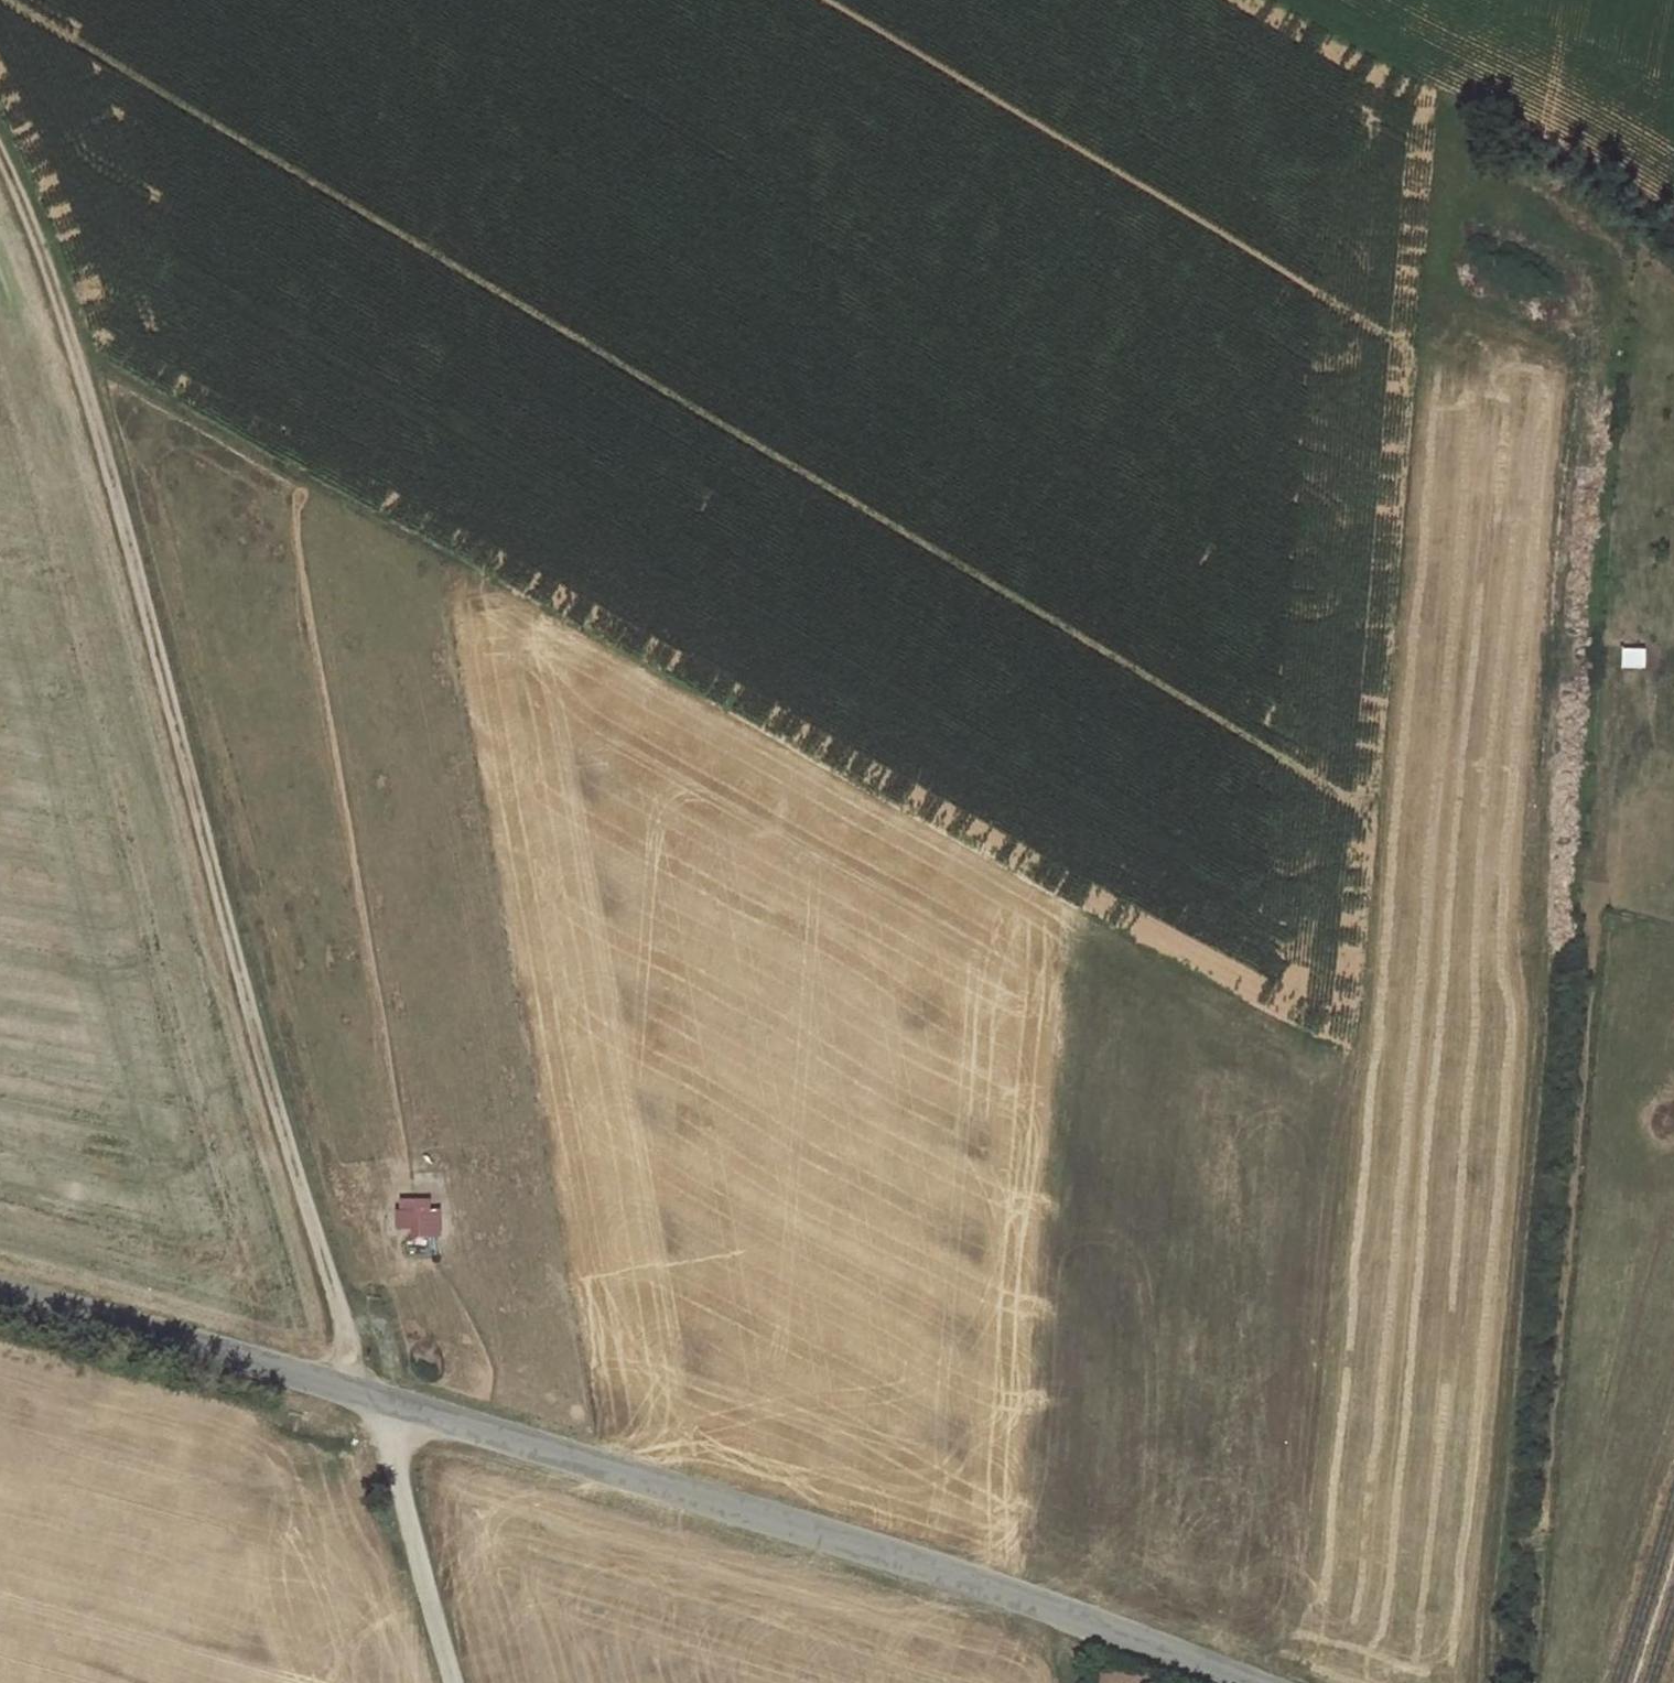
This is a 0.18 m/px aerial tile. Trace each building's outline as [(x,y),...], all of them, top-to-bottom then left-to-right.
[(431,1200),(397,1201),(398,1229),(409,1229),(410,1238),(444,1237),(443,1208),(431,1209),(431,1200)]
